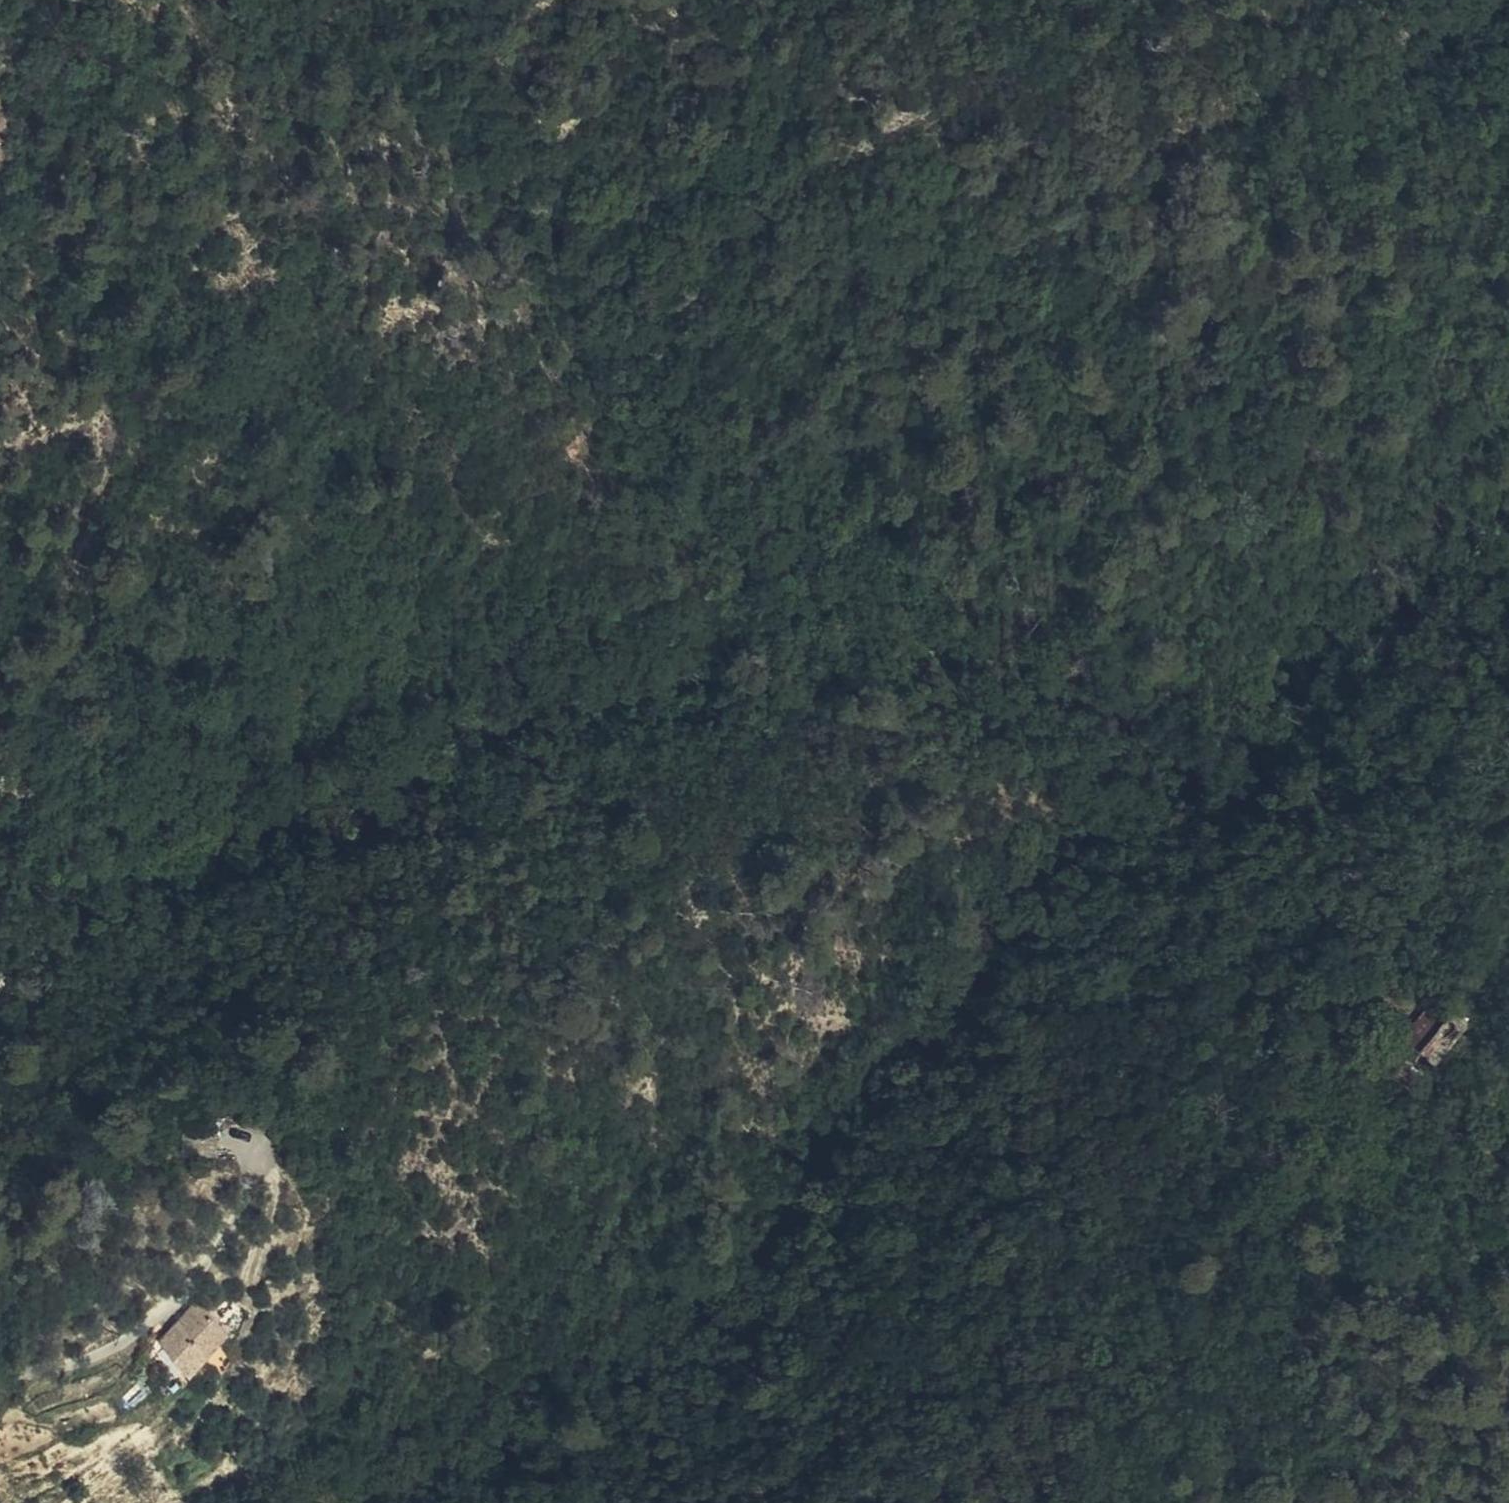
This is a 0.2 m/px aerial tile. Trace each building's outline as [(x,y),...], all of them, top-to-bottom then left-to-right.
[(1442,1040),(1426,1070),(1443,1080),(1470,1034),(1451,1024),(1442,1040)] [(1406,1059),(1426,1070),(1442,1040),(1423,1029),(1406,1059)] [(195,1335),(213,1358),(221,1352),(238,1340),(212,1304),(193,1317),(166,1336),(176,1349),(195,1335)] [(193,1373),(213,1358),(195,1335),(176,1349),(193,1373)]
